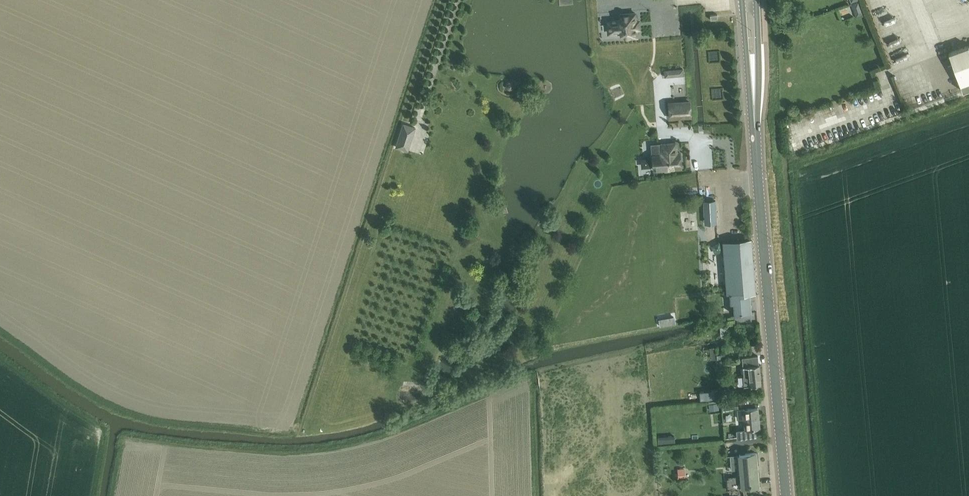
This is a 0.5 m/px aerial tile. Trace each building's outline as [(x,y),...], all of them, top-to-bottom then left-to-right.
[(859,2),(852,4),(854,10),(861,8),(859,2)] [(621,19),(606,20),(608,35),(622,34),(622,38),(637,37),(635,13),(620,14),(621,19)] [(949,54),(953,64),(949,65),(951,71),(955,70),(963,91),(968,89),(968,46),(949,54)] [(676,69),(664,70),(665,77),(677,76),(684,76),(683,69),(676,69)] [(689,102),(669,103),(671,118),(691,116),(689,102)] [(409,126),(403,124),(396,149),(408,153),(410,148),(416,129),(409,126)] [(653,156),(653,169),(661,168),(662,169),(664,169),(665,171),(670,171),(671,169),(681,168),(680,152),(677,153),(676,143),(661,144),(662,154),(660,154),(660,155),(653,156)] [(716,200),(703,201),(704,212),(704,224),(705,224),(717,223),(716,200)] [(742,240),(723,242),(724,253),(725,264),(725,266),(726,272),(726,281),(727,293),(729,293),(730,303),(731,313),(731,314),(738,314),(751,313),(750,295),(755,295),(755,294),(751,240),(742,240)] [(758,355),(742,357),(745,386),(762,384),(760,365),(759,365),(758,355)] [(719,390),(700,391),(700,400),(719,399),(719,390)] [(737,400),(722,401),(723,409),(737,408),(737,400)] [(738,409),(737,410),(738,411),(738,419),(744,419),(745,435),(757,434),(756,428),(760,427),(758,407),(738,409)] [(675,435),(666,436),(667,444),(675,443),(675,435)] [(741,476),(727,477),(728,490),(743,489),(760,487),(757,454),(747,455),(740,455),(741,476)]
